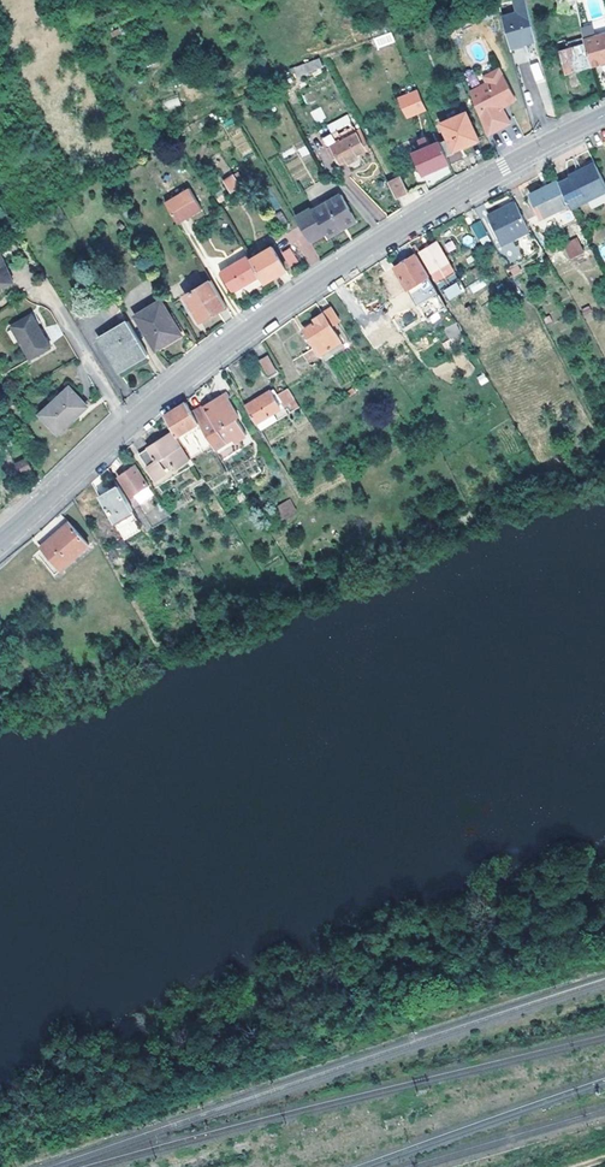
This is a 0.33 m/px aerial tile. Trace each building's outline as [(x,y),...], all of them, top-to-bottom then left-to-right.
[(528,0),(516,0),(518,10),(503,14),(511,45),(525,42),(524,39),(536,35),(528,0)] [(586,41),(604,36),(604,23),(583,30),(585,39),(586,41)] [(376,48),(394,43),(391,33),(373,38),(376,48)] [(594,67),(604,64),(604,36),(586,41),(594,67)] [(568,74),(594,67),(586,41),(585,39),(569,44),(571,50),(561,53),(568,74)] [(324,67),(321,58),(307,63),(311,72),(324,67)] [(489,84),(472,92),(484,122),(489,135),(512,123),(504,107),(518,100),(501,69),(485,77),(489,84)] [(464,80),(455,84),(460,98),(469,94),(464,80)] [(268,105),(259,88),(246,95),(256,111),(268,105)] [(410,119),(428,111),(420,93),(401,101),(410,119)] [(168,109),(180,105),(178,97),(165,101),(168,109)] [(321,107),(310,111),(315,123),(325,119),(321,107)] [(444,144),(450,157),(457,153),(457,151),(481,140),(468,112),(443,124),(450,140),(444,144)] [(335,133),(354,123),(350,115),(331,126),(335,133)] [(372,149),(363,131),(359,132),(354,123),(335,133),(326,139),(336,159),(340,157),(344,164),(348,162),(350,165),(361,159),(360,156),(372,149)] [(425,176),(453,164),(450,157),(444,144),(443,142),(433,146),(429,138),(421,142),(425,150),(415,155),(425,176)] [(580,173),(594,202),(604,196),(604,180),(598,166),(597,164),(580,173)] [(572,204),(575,211),(592,203),(594,202),(580,173),(572,177),(573,178),(562,184),(572,204)] [(236,175),(226,182),(233,193),(243,187),(236,175)] [(404,177),(390,183),(398,199),(410,193),(404,177)] [(556,212),(572,204),(562,184),(560,181),(533,195),(539,209),(544,218),(556,212)] [(166,203),(179,224),(202,209),(190,189),(166,203)] [(343,195),(314,212),(329,238),(358,221),(343,195)] [(594,202),(598,209),(604,206),(604,196),(594,202)] [(531,231),(517,203),(492,215),(505,243),(531,231)] [(395,209),(387,214),(389,217),(397,213),(395,209)] [(483,223),(474,227),(481,242),(490,237),(483,223)] [(540,252),(532,238),(519,244),(527,259),(540,252)] [(568,246),(574,260),(587,254),(581,241),(568,246)] [(421,253),(434,273),(452,263),(438,242),(421,253)] [(275,247),(252,260),(262,278),(265,283),(277,276),(279,277),(288,270),(275,247)] [(290,247),(281,252),(288,267),(298,262),(290,247)] [(15,282),(0,252),(0,290),(15,282)] [(418,255),(397,269),(410,290),(423,282),(433,299),(435,302),(432,304),(434,307),(437,305),(441,312),(449,308),(430,278),(432,277),(418,255)] [(252,260),(249,256),(222,272),(235,294),(262,278),(252,260)] [(452,263),(434,273),(438,281),(456,270),(452,263)] [(203,321),(229,306),(213,280),(188,296),(203,321)] [(462,280),(444,290),(450,301),(468,290),(462,280)] [(435,302),(433,299),(421,308),(429,320),(441,312),(437,305),(434,307),(432,304),(435,302)] [(172,315),(163,302),(138,319),(159,351),(172,343),(171,339),(185,330),(174,313),(172,315)] [(591,308),(584,311),(586,317),(593,315),(591,308)] [(317,323),(307,330),(322,354),(343,342),(334,327),(338,323),(330,311),(325,314),(316,320),(317,323)] [(32,315),(12,326),(31,359),(50,347),(32,315)] [(393,337),(401,332),(392,316),(384,321),(393,337)] [(151,356),(131,324),(102,341),(122,374),(151,356)] [(397,341),(405,336),(401,332),(393,337),(397,341)] [(346,346),(343,342),(322,354),(326,359),(346,346)] [(314,349),(306,354),(312,362),(320,357),(314,349)] [(278,370),(270,356),(262,361),(270,375),(278,370)] [(72,386),(44,412),(62,430),(90,404),(72,386)] [(298,401),(291,389),(279,396),(286,408),(298,401)] [(248,406),(263,432),(279,423),(276,417),(284,411),(273,392),(248,406)] [(220,398),(196,414),(216,446),(224,460),(246,447),(242,440),(248,435),(239,419),(241,417),(230,398),(223,402),(220,398)] [(167,416),(194,460),(216,446),(196,414),(189,403),(178,409),(167,416)] [(181,469),(194,461),(175,433),(142,454),(159,479),(160,478),(169,472),(167,468),(176,462),(181,469)] [(18,464),(23,474),(33,469),(28,459),(18,464)] [(143,505),(158,495),(150,483),(138,465),(121,477),(136,498),(138,496),(143,505)] [(121,486),(102,498),(125,538),(141,529),(133,513),(135,511),(121,486)] [(292,501),(286,505),(293,515),(298,512),(292,501)] [(286,505),(274,513),(280,523),(293,515),(286,505)] [(91,545),(71,523),(44,547),(64,569),(91,545)] [(141,529),(125,538),(127,541),(143,532),(141,529)] [(129,563),(136,560),(125,541),(110,549),(116,559),(124,555),(129,563)]
